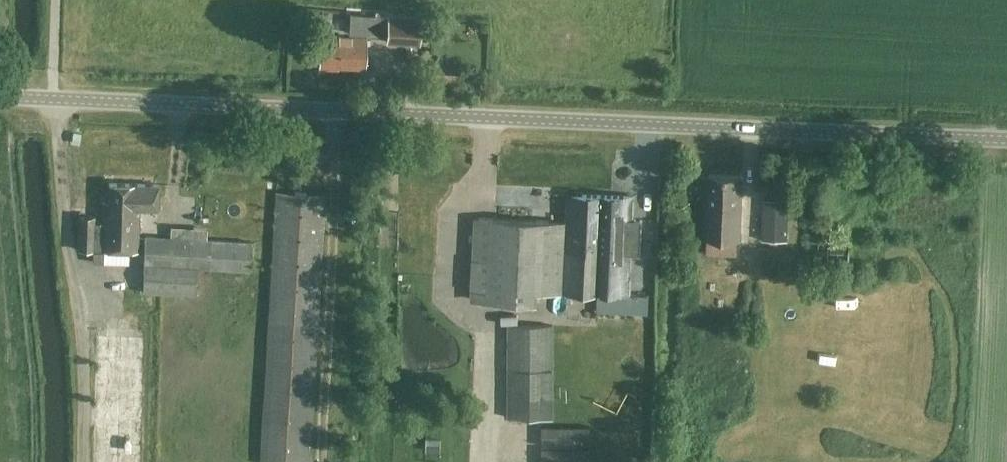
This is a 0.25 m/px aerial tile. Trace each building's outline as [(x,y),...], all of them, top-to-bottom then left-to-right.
[(383,14),(362,13),(362,20),(362,34),(382,35),(383,14)] [(421,17),(387,14),(386,41),(419,43),(421,17)] [(318,69),(340,70),(340,67),(365,68),(367,38),(319,36),(318,69)] [(739,240),(741,176),(707,175),(705,239),(739,240)] [(109,183),(108,207),(101,207),(100,251),(137,252),(139,208),(157,209),(158,184),(109,183)] [(276,192),(261,461),(309,461),(324,194),(276,192)] [(569,194),(568,209),(565,209),(565,221),(475,217),(471,299),(535,302),(536,291),(629,295),(631,254),(639,255),(641,220),(632,220),(633,197),(569,194)] [(786,219),(786,200),(763,199),(763,219),(786,219)] [(78,215),(77,250),(94,251),(95,216),(78,215)] [(252,241),(144,235),(142,292),(196,295),(197,268),(250,271),(252,241)] [(808,239),(807,269),(848,269),(849,239),(808,239)] [(738,258),(737,248),(721,249),(722,259),(738,258)] [(626,296),(598,295),(597,313),(625,314),(626,296)] [(715,316),(747,317),(747,297),(716,297),(715,316)] [(552,369),(553,324),(507,325),(507,418),(553,418),(554,369),(552,369)] [(495,353),(506,353),(507,328),(496,327),(495,353)] [(590,459),(590,441),(542,441),(542,450),(569,450),(569,458),(590,459)] [(543,452),(544,461),(567,461),(566,451),(543,452)]
